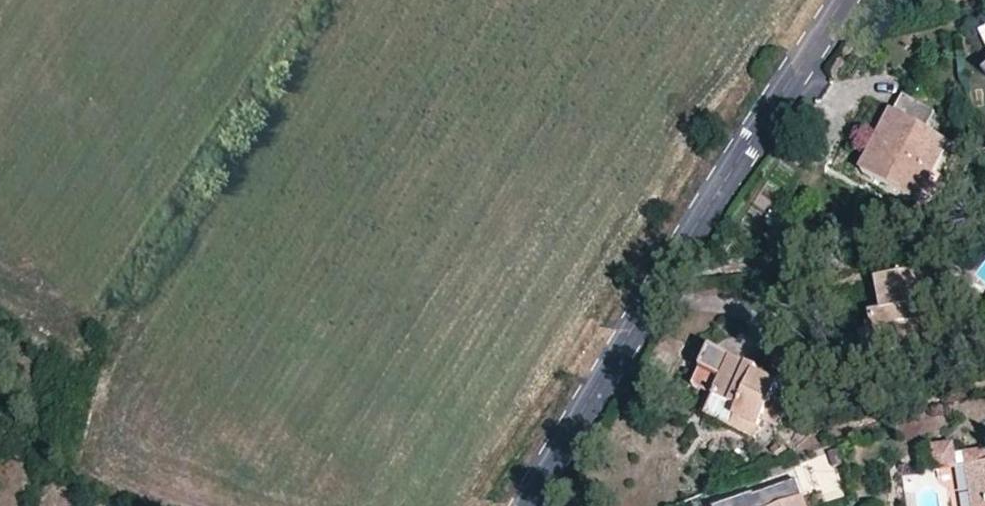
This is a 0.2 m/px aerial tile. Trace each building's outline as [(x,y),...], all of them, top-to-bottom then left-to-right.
[(974,45),(984,65),(984,39),(974,45)] [(919,200),(951,141),(927,128),(935,111),(904,94),(864,171),(919,200)] [(963,286),(965,273),(954,272),(952,285),(963,286)] [(933,303),(929,273),(879,279),(883,310),(871,312),(874,331),(878,353),(921,346),(919,322),(916,306),(923,304),(933,303)] [(925,322),(923,304),(916,306),(919,322),(925,322)] [(863,355),(878,353),(874,331),(860,332),(863,355)] [(694,384),(715,395),(733,359),(712,349),(694,384)] [(761,373),(733,359),(715,395),(706,415),(732,428),(737,420),(759,431),(764,421),(796,436),(805,417),(790,409),(791,406),(753,389),(761,373)] [(755,439),(759,431),(737,420),(732,428),(755,439)] [(958,468),(954,443),(934,446),(938,471),(958,468)] [(966,453),(974,505),(984,505),(984,450),(966,453)] [(798,481),(760,496),(751,495),(724,505),(808,505),(798,481)]
